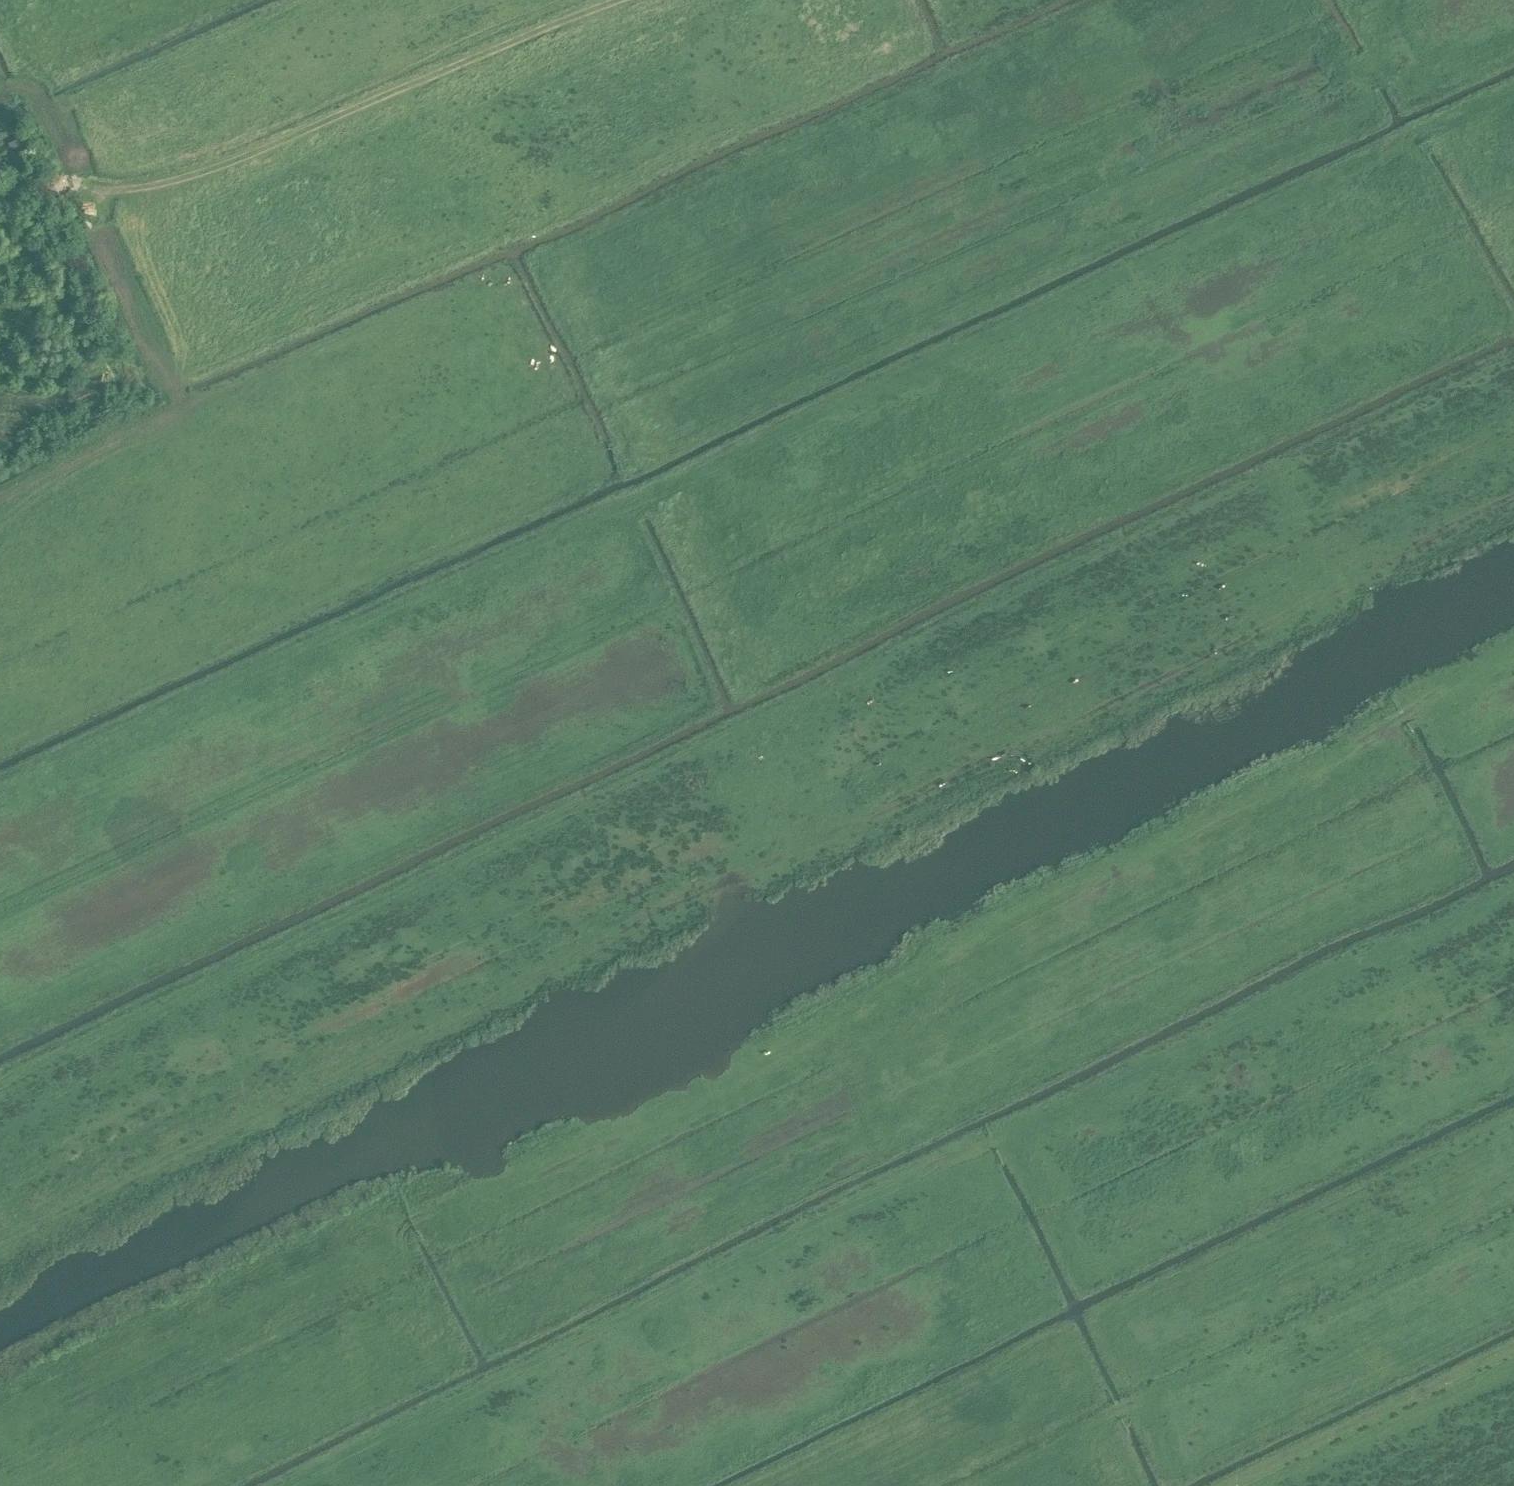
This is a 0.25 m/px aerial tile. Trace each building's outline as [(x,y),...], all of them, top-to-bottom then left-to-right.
[(8,141),(25,181),(39,175),(28,148),(29,147),(24,135),(8,141)]
